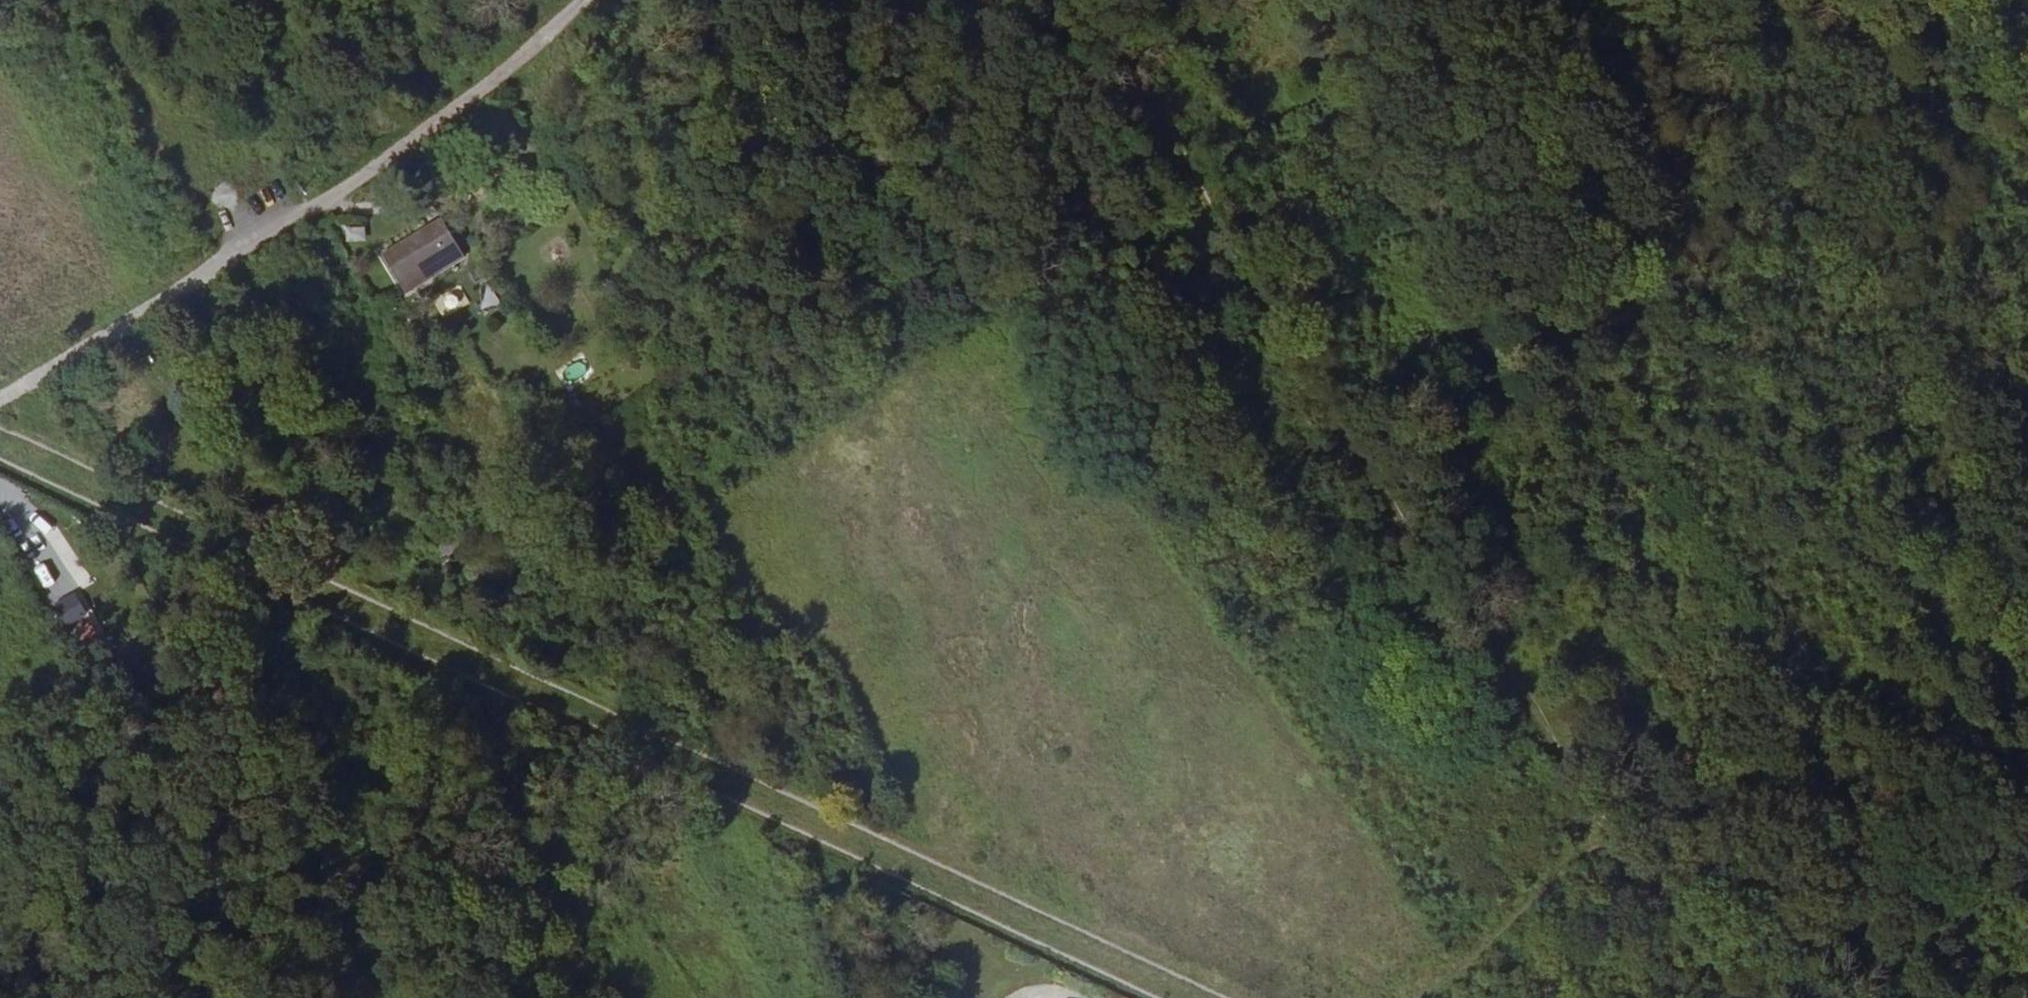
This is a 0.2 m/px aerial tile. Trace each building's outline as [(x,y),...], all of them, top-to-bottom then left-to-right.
[(457,235),(441,208),(383,242),(406,281),(418,275),(412,261),(457,235)] [(397,306),(388,291),(377,297),(387,313),(397,306)] [(475,534),(463,515),(427,536),(439,555),(475,534)] [(32,569),(42,565),(32,542),(21,547),(32,569)] [(66,563),(39,577),(52,601),(78,586),(66,563)]
